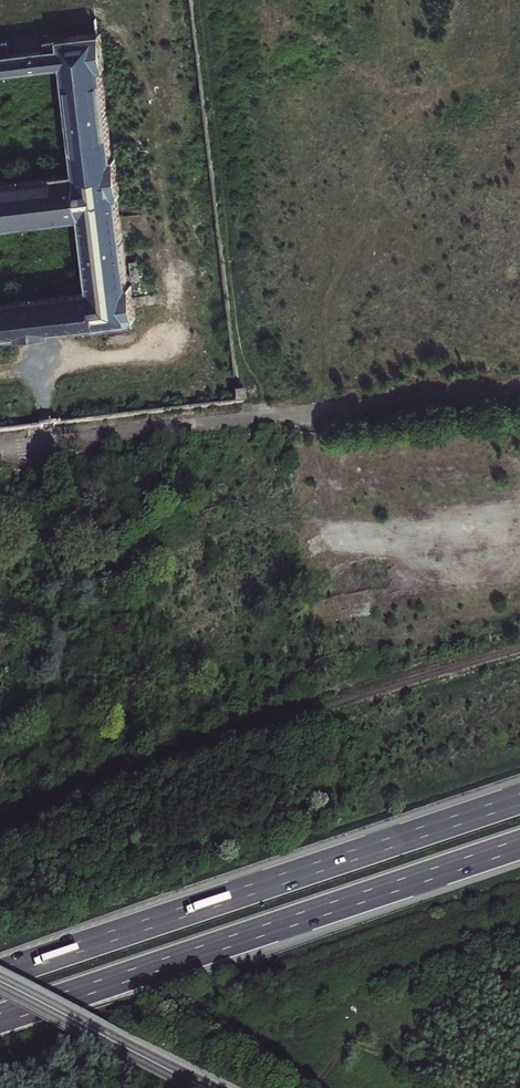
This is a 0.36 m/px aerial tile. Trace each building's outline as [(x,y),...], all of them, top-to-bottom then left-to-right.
[(113,157),(103,68),(105,67),(101,32),(47,39),(49,48),(36,50),(36,48),(33,48),(34,50),(0,54),(0,74),(63,66),(76,174),(0,183),(0,225),(82,215),(91,290),(0,300),(0,334),(17,333),(17,334),(31,332),(31,333),(33,333),(33,332),(38,332),(38,333),(41,332),(41,331),(52,330),(52,329),(55,329),(55,328),(96,323),(96,324),(133,320),(133,319),(136,319),(132,285),(129,285),(118,195),(121,194),(116,157),(113,157)]
